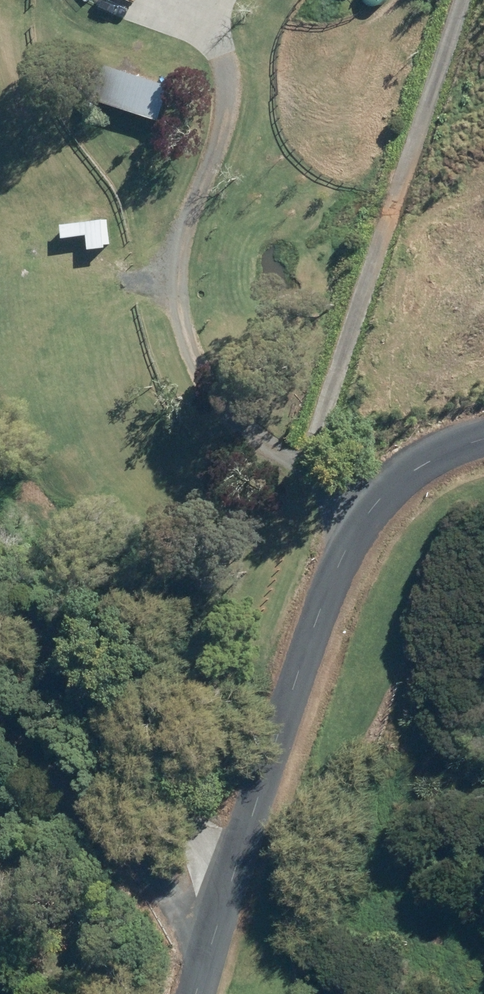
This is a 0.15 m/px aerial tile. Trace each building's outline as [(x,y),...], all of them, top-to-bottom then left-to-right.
[(112,65),(100,99),(170,123),(181,89),(112,65)]
